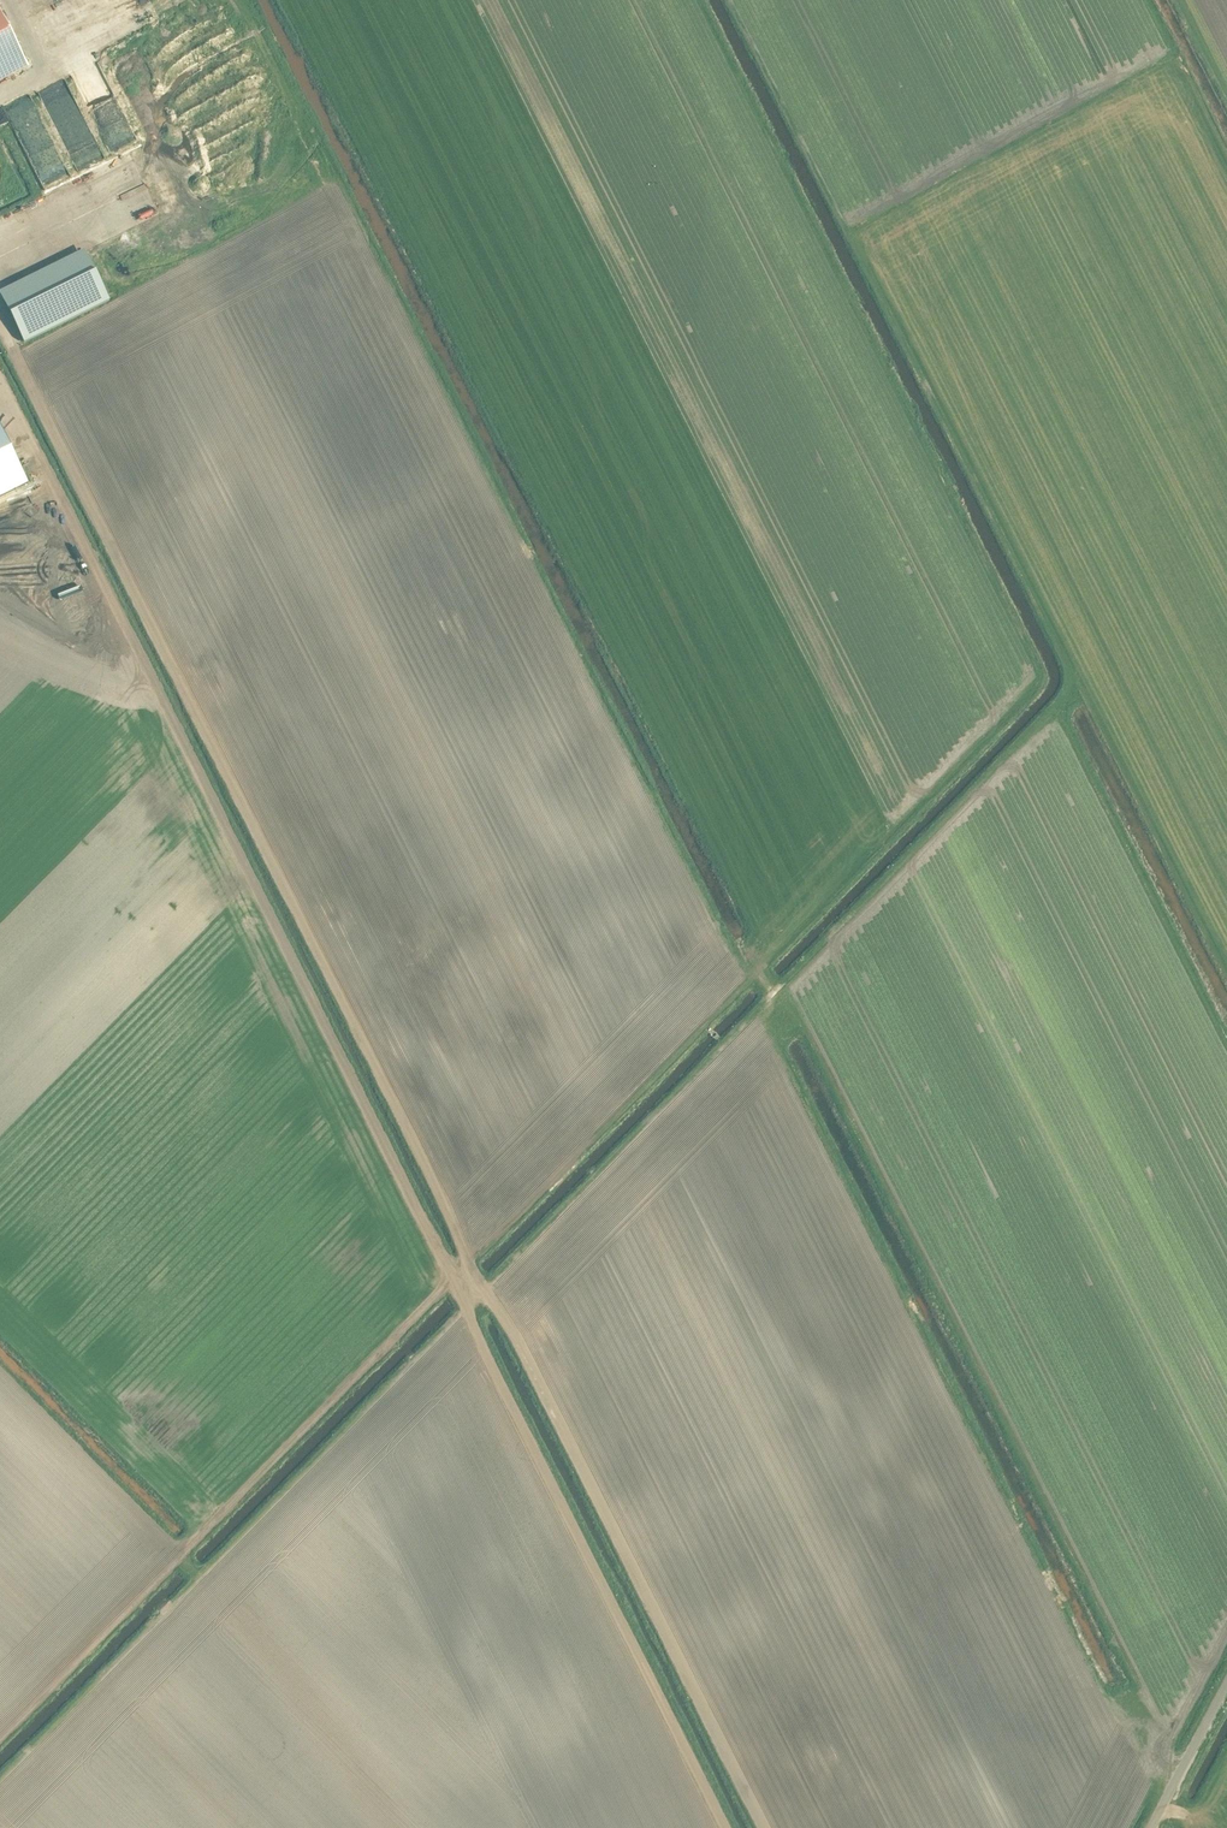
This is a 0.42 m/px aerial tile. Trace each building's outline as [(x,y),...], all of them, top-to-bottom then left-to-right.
[(28,67),(0,14),(0,82),(28,67)] [(87,258),(2,301),(23,343),(24,345),(109,303),(108,301),(87,258)] [(31,491),(0,428),(0,506),(31,491)]
